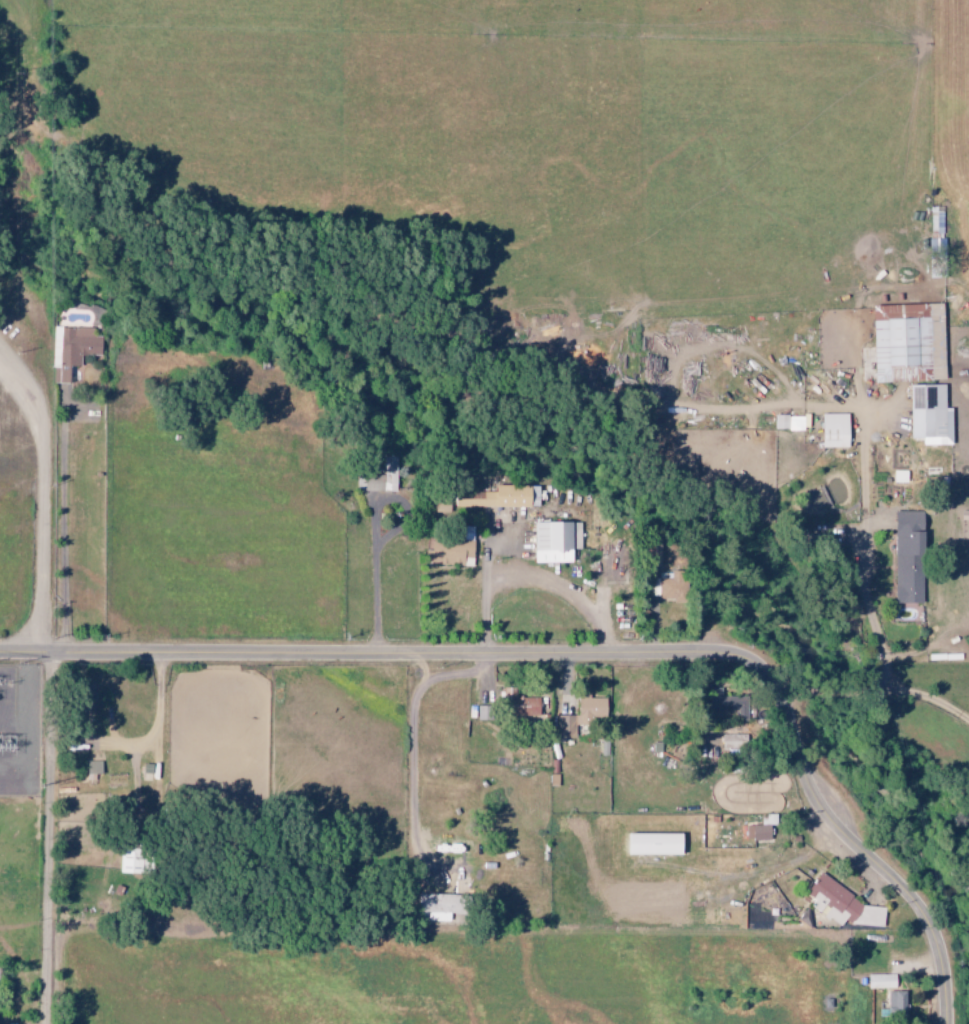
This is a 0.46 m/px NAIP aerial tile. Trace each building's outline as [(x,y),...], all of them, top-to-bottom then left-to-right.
[(945,303),(875,305),(878,383),(948,380),(945,303)] [(94,327),(53,327),(53,383),(71,384),(71,366),(81,366),(82,355),(102,355),(103,336),(94,336),(94,327)] [(947,384),(913,385),(914,438),(925,438),(925,445),(954,444),(953,408),(947,408),(947,384)] [(850,413),(824,414),(825,448),(851,447),(850,413)] [(805,415),(775,416),(775,430),(806,429),(805,415)] [(397,491),(397,462),(384,462),(384,476),(365,476),(365,489),(382,488),(382,491),(397,491)] [(540,507),(541,485),(498,485),(498,492),(457,491),(457,506),(540,507)] [(436,512),(451,512),(451,501),(436,501),(436,512)] [(926,602),(926,511),(897,511),(898,603),(926,602)] [(581,549),(581,522),(536,522),(536,562),(575,562),(575,549),(581,549)] [(474,566),(476,541),(436,537),(434,562),(474,566)] [(626,547),(603,547),(602,580),(625,580),(626,547)] [(661,601),(688,601),(689,571),(673,571),(673,579),(661,578),(661,601)] [(542,698),(520,697),(519,716),(541,716),(542,698)] [(608,698),(580,697),(580,715),(559,715),(559,736),(576,737),(576,725),(595,725),(595,717),(608,717),(608,698)] [(748,698),(729,697),(729,718),(748,719),(748,698)] [(723,750),(748,750),(748,735),(724,734),(723,750)] [(89,774),(103,774),(103,761),(89,761),(89,774)] [(777,825),(776,814),(762,815),(762,826),(747,826),(747,840),(771,839),(771,825),(777,825)] [(685,834),(627,834),(627,855),(685,855),(685,834)] [(886,908),(871,906),(822,874),(808,895),(813,898),(812,908),(832,920),(833,920),(842,927),(846,922),(856,923),(865,925),(885,927),(886,908)] [(451,922),(452,914),(471,915),(472,897),(429,895),(428,921),(451,922)] [(869,975),(870,989),(897,988),(897,974),(869,975)] [(890,1016),(906,1016),(906,991),(889,991),(890,1016)]
